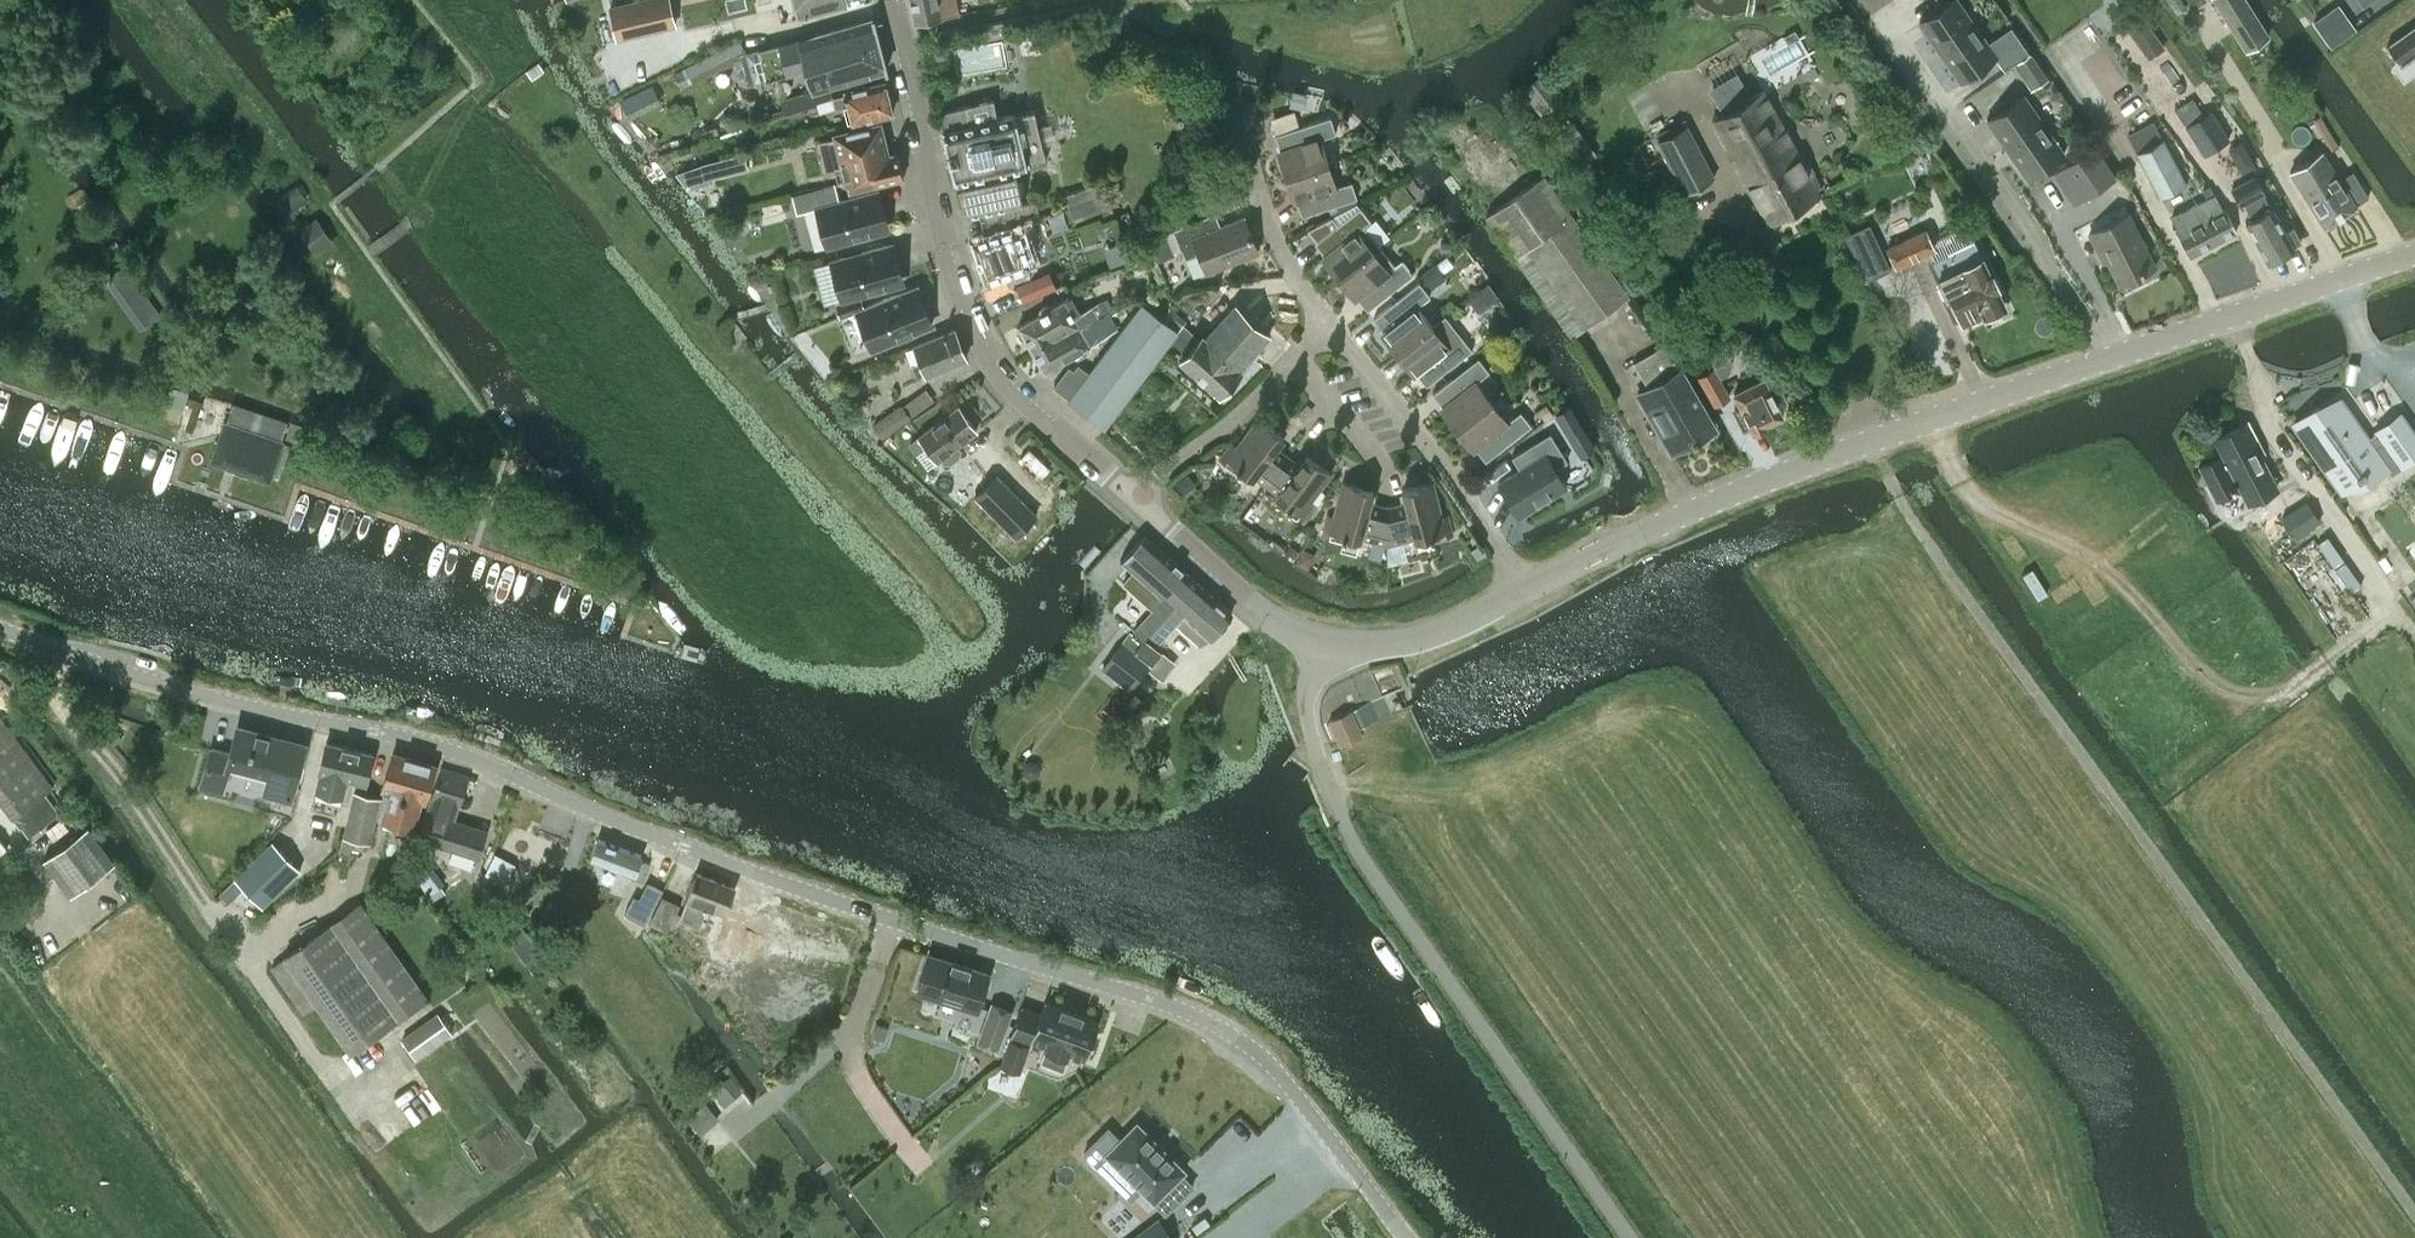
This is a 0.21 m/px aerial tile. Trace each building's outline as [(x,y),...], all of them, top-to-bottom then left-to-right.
[(322,18),(306,0),(305,0),(284,18),(300,37),(322,18)] [(610,7),(614,22),(625,19),(629,36),(674,26),(668,0),(642,0),(610,7)] [(798,14),(846,2),(845,0),(794,0),(798,14)] [(914,21),(957,14),(954,0),(910,0),(914,21)] [(1918,22),(1918,23),(1959,82),(1995,57),(2005,71),(2029,54),(2011,27),(1989,43),(1959,0),(1949,0),(1942,5),(1918,22)] [(2269,34),(2248,0),(2216,0),(2246,48),(2269,34)] [(2345,13),(2320,31),(2331,46),(2355,29),(2356,29),(2345,13)] [(2125,27),(2149,59),(2165,47),(2141,15),(2125,27)] [(873,16),(761,47),(768,76),(806,65),(813,89),(888,69),(873,16)] [(1024,19),(1018,24),(1020,32),(1028,34),(1033,28),(1031,21),(1024,19)] [(2387,45),(2398,60),(2412,51),(2414,55),(2414,26),(2387,45)] [(1796,30),(1784,36),(1789,44),(1800,37),(1796,30)] [(745,51),(738,37),(691,61),(699,77),(745,51)] [(2031,53),(2015,65),(2025,79),(2041,67),(2031,53)] [(532,80),(545,70),(539,61),(525,71),(532,80)] [(892,109),(894,105),(892,96),(888,93),(885,80),(850,88),(847,92),(834,96),(837,107),(847,105),(851,119),(853,119),(854,121),(892,112),(892,109)] [(653,84),(642,90),(650,106),(661,100),(653,84)] [(814,89),(798,93),(801,106),(817,101),(814,89)] [(1819,192),(1763,91),(1712,120),(1768,220),(1819,192)] [(1292,93),(1289,109),(1302,111),(1306,95),(1303,95),(1292,93)] [(2066,153),(2024,93),(1986,119),(2028,180),(2066,153)] [(796,94),(780,99),(784,113),(801,108),(796,94)] [(2203,114),(2192,97),(2175,108),(2204,155),(2229,139),(2211,109),(2203,114)] [(991,101),(937,115),(955,181),(960,180),(1000,170),(1002,170),(1014,167),(1047,159),(1034,108),(1011,114),(996,118),(991,101)] [(1287,177),(1329,163),(1321,139),(1337,134),(1332,117),(1277,135),(1282,150),(1279,151),(1287,177)] [(2163,138),(2162,138),(2153,121),(2127,134),(2136,151),(2136,152),(2158,196),(2186,182),(2163,138)] [(835,133),(846,179),(849,192),(877,185),(905,178),(898,147),(893,148),(894,152),(888,153),(881,122),(835,133)] [(1684,129),(1660,141),(1669,158),(1686,193),(1715,179),(1690,126),(1684,129)] [(2115,177),(2095,145),(2053,173),(2073,204),(2115,177)] [(2367,194),(2351,168),(2338,176),(2321,150),(2291,169),(2324,224),(2355,204),(2354,202),(2367,194)] [(744,152),(705,163),(709,178),(740,170),(748,168),(744,152)] [(1337,187),(1329,163),(1287,177),(1296,202),(1298,201),(1303,216),(1358,198),(1353,182),(1337,187)] [(1000,170),(960,180),(969,213),(979,211),(984,228),(1041,213),(1037,198),(1023,202),(1014,167),(1002,170),(1000,170)] [(1569,335),(1627,294),(1543,173),(1486,213),(1514,254),(1569,335)] [(2268,259),(2292,246),(2303,239),(2296,226),(2284,232),(2270,207),(2271,206),(2256,179),(2236,190),(2244,205),(2245,205),(2252,217),(2247,220),(2268,259)] [(1116,213),(1103,180),(1064,195),(1076,225),(1098,217),(1099,220),(1116,213)] [(792,194),(796,212),(814,207),(825,248),(891,230),(879,188),(839,199),(835,182),(792,194)] [(284,216),(308,199),(297,184),(273,200),(284,216)] [(2192,254),(2235,231),(2224,209),(2222,210),(2214,195),(2172,217),(2192,254)] [(1332,216),(1308,229),(1318,242),(1316,243),(1326,256),(1323,257),(1340,279),(1380,247),(1365,227),(1372,221),(1361,207),(1339,225),(1332,216)] [(1209,273),(1260,252),(1246,217),(1223,226),(1217,212),(1175,229),(1187,259),(1201,254),(1209,273)] [(2140,272),(2155,265),(2129,214),(2089,234),(2103,263),(2109,260),(2120,281),(2140,271),(2140,272)] [(318,256),(335,243),(316,216),(298,229),(318,256)] [(1869,223),(1843,236),(1868,279),(1890,268),(1869,223)] [(984,280),(1029,265),(1016,224),(971,239),(984,280)] [(1936,249),(1926,228),(1886,247),(1896,268),(1936,249)] [(1974,241),(1931,262),(1938,277),(1946,294),(1942,296),(1953,318),(1957,317),(1959,323),(1984,311),(1985,312),(1990,313),(2000,308),(2004,303),(1982,256),(1974,241)] [(894,242),(829,260),(840,301),(848,299),(861,296),(906,284),(894,242)] [(1124,245),(1108,250),(1113,266),(1130,261),(1124,245)] [(1380,247),(1340,279),(1357,300),(1359,298),(1369,311),(1414,274),(1403,261),(1396,266),(1380,247)] [(1154,255),(1145,258),(1149,268),(1158,265),(1154,255)] [(1434,263),(1420,274),(1426,281),(1440,270),(1434,263)] [(140,329),(161,314),(125,264),(104,279),(140,329)] [(1049,270),(1016,285),(1023,301),(1057,286),(1049,270)] [(1420,282),(1375,318),(1385,331),(1383,333),(1399,354),(1433,326),(1418,306),(1431,296),(1420,282)] [(864,306),(855,310),(870,350),(934,325),(917,284),(864,306)] [(861,296),(848,299),(851,311),(855,310),(864,306),(861,296)] [(840,301),(835,302),(839,316),(851,311),(848,299),(840,301)] [(1080,327),(1097,318),(1090,306),(1073,316),(1065,300),(1051,308),(1049,304),(1040,309),(1039,314),(1019,326),(1032,350),(1078,323),(1080,327)] [(1104,427),(1178,331),(1143,303),(1090,372),(1079,364),(1074,371),(1070,367),(1055,387),(1069,398),(1067,399),(1104,427)] [(1259,349),(1272,334),(1237,304),(1207,338),(1205,336),(1182,362),(1222,397),(1233,385),(1237,387),(1261,359),(1258,356),(1262,351),(1259,349)] [(1078,323),(1032,350),(1044,371),(1070,357),(1075,358),(1087,351),(1086,349),(1090,347),(1089,345),(1116,330),(1107,312),(1097,318),(1080,327),(1078,323)] [(1433,326),(1399,354),(1416,375),(1418,373),(1428,385),(1473,349),(1462,336),(1447,316),(1433,326)] [(966,358),(955,328),(915,344),(921,359),(916,361),(921,373),(926,371),(927,373),(966,358)] [(1696,435),(1712,425),(1665,344),(1634,362),(1649,387),(1638,393),(1651,414),(1654,412),(1677,449),(1693,440),(1694,441),(1698,439),(1696,435)] [(1458,429),(1493,401),(1477,382),(1490,371),(1479,357),(1434,393),(1444,406),(1441,408),(1458,429)] [(1716,367),(1701,375),(1715,403),(1730,396),(1716,367)] [(1784,406),(1786,401),(1781,391),(1773,388),(1769,391),(1763,379),(1735,393),(1741,406),(1734,409),(1743,426),(1749,423),(1754,432),(1765,426),(1764,424),(1781,415),(1778,409),(1784,406)] [(163,401),(159,414),(179,420),(189,390),(174,386),(168,403),(163,401)] [(2294,423),(2341,490),(2364,474),(2368,480),(2387,466),(2391,472),(2401,464),(2414,454),(2414,435),(2399,413),(2376,430),(2367,437),(2339,398),(2322,410),(2319,405),(2294,423)] [(1508,421),(1493,401),(1458,429),(1475,450),(1477,448),(1487,460),(1532,425),(1522,411),(1508,421)] [(270,477),(289,421),(234,402),(221,440),(215,459),(270,477)] [(911,417),(901,403),(873,424),(883,438),(911,417)] [(960,407),(918,437),(919,437),(909,444),(916,453),(925,446),(936,461),(941,457),(945,462),(951,463),(960,457),(961,450),(957,445),(977,431),(960,407)] [(1267,484),(1289,455),(1278,446),(1285,437),(1260,418),(1239,446),(1234,443),(1221,459),(1239,473),(1243,468),(1255,477),(1256,475),(1267,484)] [(1575,419),(1563,426),(1570,439),(1583,431),(1575,419)] [(2250,501),(2277,487),(2260,454),(2265,451),(2248,419),(2242,422),(2243,424),(2216,439),(2223,454),(2201,466),(2217,497),(2241,484),(2250,501)] [(1499,483),(1518,513),(1564,485),(1553,468),(1566,460),(1550,434),(1518,453),(1526,466),(1499,483)] [(1301,464),(1289,455),(1267,484),(1279,493),(1278,494),(1290,503),(1286,508),(1304,521),(1316,505),(1312,501),(1333,473),(1308,454),(1301,464)] [(998,471),(977,492),(1017,532),(1038,511),(998,471)] [(1330,514),(1324,534),(1325,534),(1345,540),(1343,550),(1357,554),(1361,538),(1362,537),(1389,544),(1389,506),(1372,501),(1375,490),(1345,481),(1335,515),(1330,514)] [(1389,506),(1389,544),(1416,537),(1416,538),(1431,535),(1433,541),(1454,535),(1449,515),(1444,516),(1434,482),(1404,490),(1407,501),(1389,506)] [(2320,521),(2306,501),(2282,517),(2296,538),(2320,521)] [(1155,608),(1188,572),(1146,535),(1124,560),(1137,572),(1128,583),(1155,608)] [(1487,555),(1481,545),(1470,551),(1476,561),(1487,555)] [(1188,572),(1155,608),(1136,630),(1145,638),(1151,631),(1162,641),(1177,623),(1200,643),(1210,637),(1233,612),(1188,572)] [(1134,649),(1142,641),(1130,632),(1103,668),(1131,690),(1151,664),(1151,663),(1134,649)] [(1142,641),(1134,649),(1151,663),(1153,661),(1154,662),(1163,653),(1147,639),(1145,642),(1142,641)] [(1154,662),(1148,670),(1162,680),(1176,663),(1163,653),(1154,662)] [(1350,711),(1329,720),(1340,745),(1361,736),(1350,711)] [(60,811),(46,792),(52,787),(1,717),(0,718),(0,797),(28,834),(60,811)] [(123,737),(112,727),(105,735),(115,744),(123,737)] [(291,797),(303,752),(269,742),(271,736),(240,727),(232,753),(212,747),(202,784),(223,790),(230,766),(277,780),(273,792),(291,797)] [(368,783),(374,751),(324,740),(318,771),(319,771),(315,791),(344,797),(348,779),(368,783)] [(435,764),(392,752),(382,786),(392,789),(384,820),(412,827),(421,796),(426,798),(435,764)] [(1025,764),(1024,771),(1027,776),(1033,777),(1038,773),(1039,767),(1036,762),(1030,761),(1025,764)] [(418,836),(477,855),(485,830),(454,819),(468,776),(442,767),(433,795),(429,809),(427,809),(418,836)] [(370,840),(380,798),(354,792),(344,834),(370,840)] [(115,861),(88,825),(44,859),(70,895),(115,861)] [(644,879),(650,863),(640,860),(641,855),(598,839),(592,855),(623,866),(622,871),(644,879)] [(272,840),(235,876),(264,904),(300,869),(272,840)] [(431,866),(419,874),(426,885),(438,877),(431,866)] [(700,921),(707,905),(725,912),(735,885),(697,872),(682,915),(700,921)] [(645,922),(663,889),(649,882),(640,898),(634,896),(626,911),(645,922)] [(668,930),(681,904),(663,895),(650,921),(668,930)] [(286,955),(272,965),(299,1005),(313,995),(319,1003),(348,1044),(352,1050),(427,998),(382,934),(360,903),(286,955)] [(524,928),(509,939),(525,962),(541,951),(540,951),(524,928)] [(937,1001),(976,1012),(986,975),(925,958),(916,992),(938,998),(937,1001)] [(707,960),(701,977),(718,984),(725,967),(707,960)] [(1085,1057),(1098,1020),(1043,1001),(1038,1013),(1019,1007),(1010,1035),(1031,1042),(1032,1039),(1047,1044),(1041,1061),(1062,1068),(1068,1051),(1085,1057)] [(978,1042),(984,1044),(998,1049),(1011,1012),(990,1005),(978,1042)] [(1009,1042),(1008,1044),(1001,1067),(1020,1074),(1028,1049),(1009,1042)] [(724,1106),(736,1096),(722,1081),(711,1090),(724,1106)] [(1111,1130),(1087,1154),(1100,1167),(1110,1156),(1143,1189),(1166,1212),(1193,1185),(1181,1173),(1185,1169),(1140,1124),(1123,1141),(1111,1130)] [(1133,1237),(1170,1237),(1157,1220),(1133,1237)]
